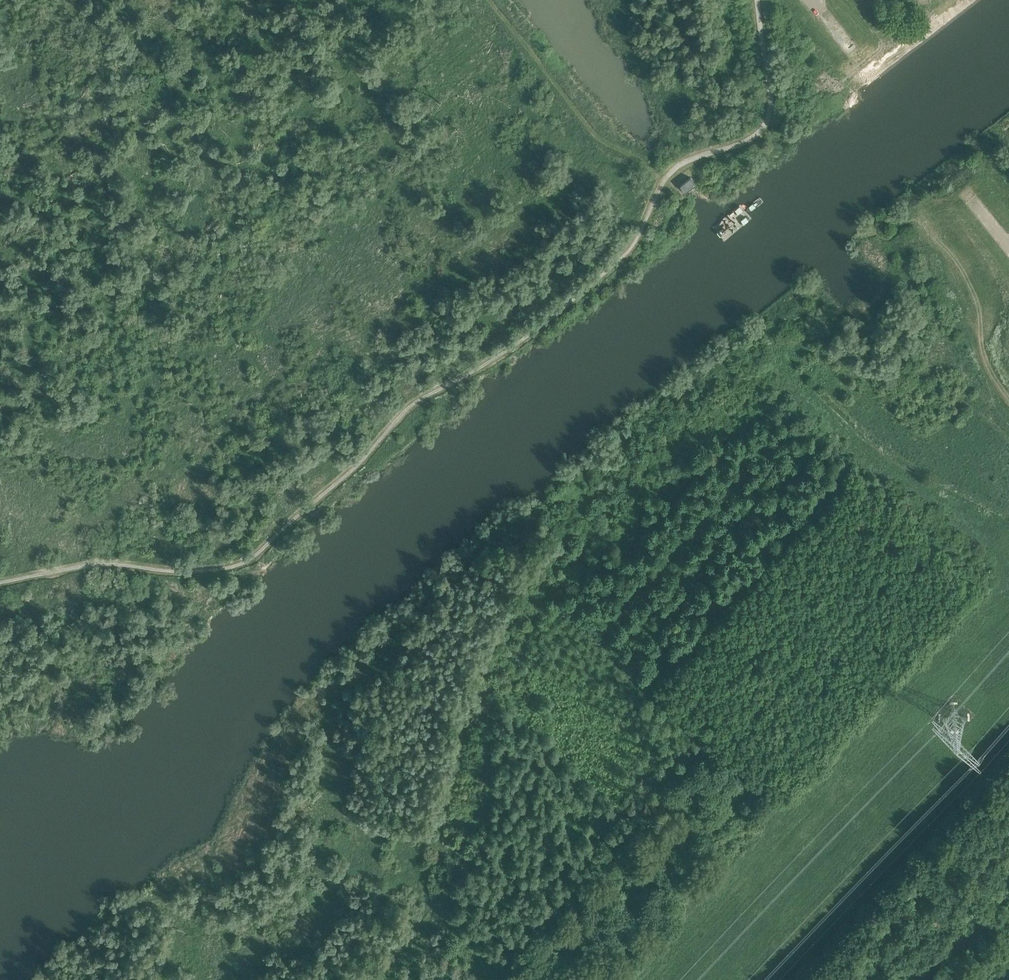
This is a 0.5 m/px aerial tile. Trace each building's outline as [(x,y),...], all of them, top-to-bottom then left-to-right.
[(687,191),(695,184),(696,184),(691,177),(680,186),(681,187),(685,192),(687,191)]
